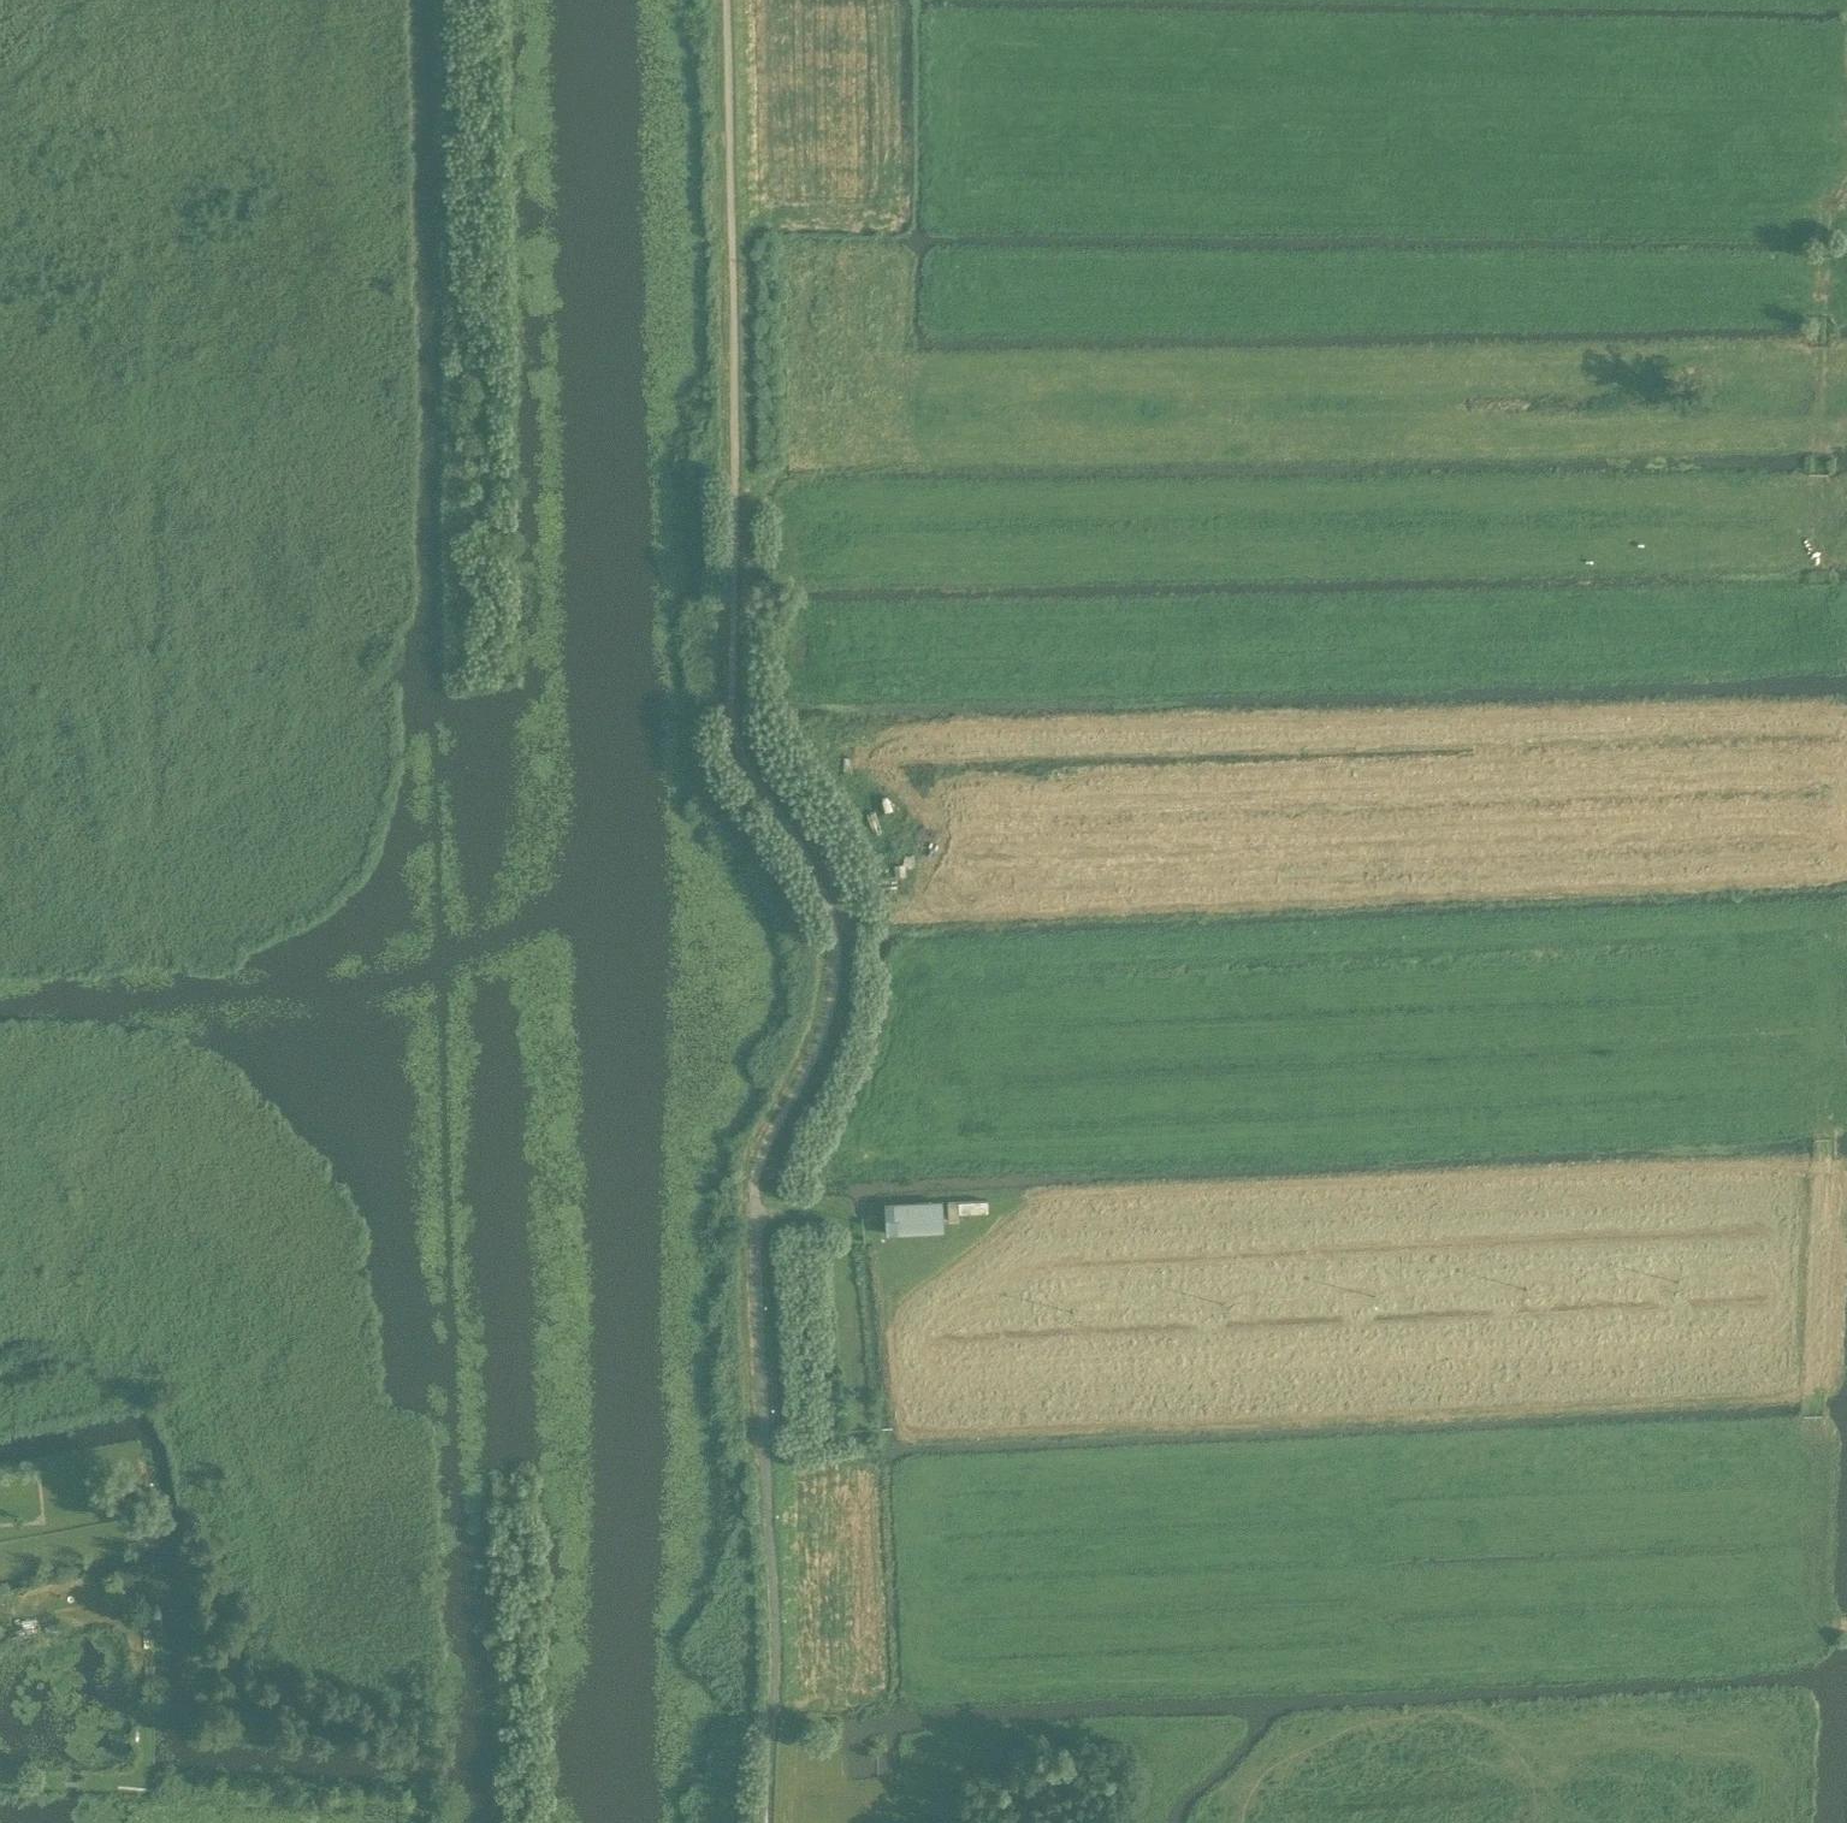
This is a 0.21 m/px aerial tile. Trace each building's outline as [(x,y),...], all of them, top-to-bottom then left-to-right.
[(886,1233),(945,1231),(943,1200),(885,1202),(886,1233)] [(987,1200),(957,1201),(958,1213),(988,1211),(987,1200)] [(948,1220),(957,1220),(958,1220),(958,1213),(957,1201),(948,1202),(948,1220)] [(122,1500),(131,1498),(128,1482),(118,1484),(122,1500)] [(115,1571),(116,1573),(119,1591),(135,1587),(131,1570),(131,1567),(115,1571)]
